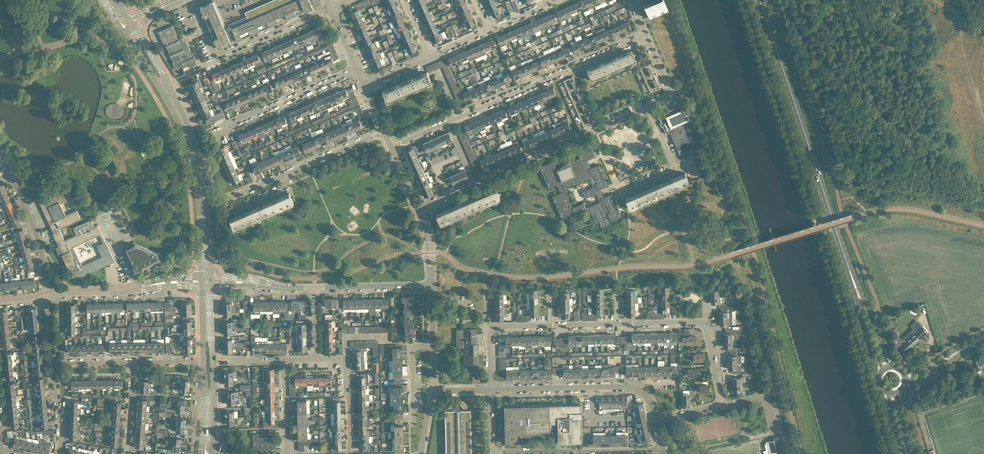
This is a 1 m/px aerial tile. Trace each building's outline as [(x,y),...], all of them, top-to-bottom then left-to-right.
[(227,30),(228,30),(233,42),(239,39),(305,11),(322,4),(320,0),(278,0),(252,12),(251,11),(250,11),(248,12),(246,13),(248,16),(248,17),(226,27),(227,30)] [(397,6),(394,0),(387,3),(390,9),(397,6)] [(426,6),(424,0),(417,4),(419,9),(426,6)] [(585,0),(582,0),(579,1),(582,8),(584,12),(589,9),(588,6),(585,0)] [(588,6),(589,9),(595,6),(592,0),(585,0),(588,6)] [(652,1),(644,5),(650,18),(668,10),(664,0),(652,0),(652,1)] [(231,42),(213,1),(200,7),(203,13),(202,13),(203,16),(204,16),(208,26),(209,29),(214,39),(213,39),(214,42),(215,42),(218,48),(231,42)] [(582,8),(579,1),(573,4),(576,11),(582,8)] [(467,8),(465,2),(458,5),(460,11),(467,8)] [(497,8),(495,2),(488,5),(490,11),(497,8)] [(576,11),(573,4),(568,6),(571,13),(576,11)] [(399,11),(397,6),(390,9),(392,14),(399,11)] [(429,11),(426,6),(419,9),(422,15),(429,11)] [(571,13),(568,6),(562,9),(566,18),(572,16),(571,13)] [(502,12),(499,7),(497,8),(490,11),(493,16),(502,12)] [(470,13),(467,8),(460,11),(458,12),(460,17),(463,16),(470,13)] [(566,18),(562,9),(556,11),(557,12),(560,20),(561,21),(566,18)] [(360,15),(358,10),(357,10),(351,13),(353,18),(360,15)] [(392,14),(390,15),(392,21),(401,17),(399,11),(392,14)] [(429,11),(422,15),(424,20),(431,17),(429,11)] [(472,19),(470,13),(463,16),(465,22),(472,19)] [(553,13),(547,15),(550,22),(556,19),(553,13)] [(363,21),(360,15),(353,18),(356,24),(363,21)] [(550,22),(547,15),(542,18),(544,24),(546,27),(551,25),(550,22)] [(401,17),(392,21),(395,26),(404,22),(401,17)] [(426,26),(434,22),(431,17),(424,20),(426,26)] [(539,27),(544,24),(542,18),(536,20),(539,27)] [(475,24),(472,19),(465,22),(462,23),(465,28),(468,27),(475,24)] [(539,27),(536,20),(530,23),(534,32),(540,30),(539,27)] [(366,22),(364,23),(363,21),(356,24),(358,29),(365,26),(367,25),(366,22)] [(628,21),(623,23),(622,24),(625,30),(631,28),(628,21)] [(406,28),(404,22),(395,26),(397,32),(399,31),(406,28)] [(436,28),(434,22),(426,26),(429,31),(436,28)] [(534,32),(530,23),(525,25),(529,35),(535,33),(534,32)] [(625,30),(622,24),(617,26),(620,33),(625,30)] [(190,53),(186,42),(184,43),(182,38),(179,40),(172,25),(158,31),(163,43),(164,43),(172,61),(172,62),(175,69),(182,66),(183,68),(188,66),(189,67),(191,66),(192,68),(193,67),(193,65),(196,64),(195,61),(195,60),(192,53),(190,53)] [(519,28),(522,34),(523,37),(529,35),(528,32),(525,25),(519,28)] [(368,32),(365,26),(358,29),(361,35),(368,32)] [(620,33),(617,26),(611,28),(614,35),(620,33)] [(321,34),(320,31),(319,28),(313,30),(315,37),(321,34)] [(409,33),(406,28),(399,31),(401,37),(409,33)] [(431,36),(438,33),(436,28),(429,31),(431,36)] [(454,36),(451,28),(447,30),(446,30),(450,38),(454,36)] [(522,34),(519,28),(514,30),(516,37),(522,34)] [(614,35),(611,28),(605,31),(608,38),(614,35)] [(598,30),(603,40),(608,38),(605,31),(603,32),(601,29),(598,30)] [(315,37),(313,30),(307,33),(311,41),(311,42),(314,41),(313,38),(315,37)] [(516,37),(514,30),(508,33),(511,39),(516,37)] [(603,40),(598,30),(596,31),(597,34),(594,36),(597,43),(603,40)] [(370,37),(368,32),(361,35),(363,40),(370,37)] [(443,38),(441,32),(438,34),(438,33),(431,36),(434,42),(443,38)] [(311,41),(307,33),(301,35),(305,44),(308,43),(308,42),(311,41)] [(411,39),(409,33),(401,37),(404,42),(411,39)] [(511,39),(508,33),(502,35),(505,42),(511,39)] [(597,43),(594,36),(593,33),(587,36),(588,38),(591,45),(597,43)] [(305,44),(301,35),(296,38),(298,44),(299,47),(300,46),(300,47),(303,46),(303,45),(305,44)] [(505,42),(502,35),(497,37),(501,46),(506,44),(505,42)] [(372,43),(370,37),(363,40),(365,46),(372,43)] [(299,47),(296,38),(290,40),(293,47),(294,49),(299,47)] [(577,43),(580,50),(586,47),(583,41),(582,38),(576,41),(577,43)] [(586,47),(591,45),(588,38),(583,41),(586,47)] [(413,44),(411,39),(404,42),(406,48),(413,44)] [(493,39),(488,41),(491,48),(496,46),(493,39)] [(290,40),(284,42),(287,49),(293,47),(290,40)] [(491,48),(488,41),(482,44),(485,51),(491,48)] [(287,49),(284,42),(278,45),(281,52),(282,54),(288,52),(287,49)] [(368,51),(375,48),(377,47),(375,42),(372,43),(365,46),(368,51)] [(580,50),(577,43),(572,46),(574,52),(580,50)] [(416,50),(413,44),(406,48),(408,53),(416,50)] [(485,51),(482,44),(476,46),(480,56),(486,54),(485,51)] [(278,45),(273,47),(277,57),(282,54),(281,52),(278,45)] [(480,56),(476,46),(470,49),(475,59),(480,56)] [(273,47),(267,50),(270,56),(271,59),(277,57),(273,47)] [(565,56),(571,54),(568,47),(562,50),(565,56)] [(368,51),(370,57),(377,54),(375,48),(368,51)] [(557,49),(556,50),(559,59),(565,56),(562,50),(561,48),(560,48),(559,48),(557,48),(557,49)] [(475,59),(470,49),(465,51),(468,58),(469,61),(475,59)] [(554,61),(559,59),(555,49),(550,51),(554,61)] [(270,56),(267,50),(261,52),(264,59),(267,58),(268,61),(271,59),(270,56)] [(620,66),(635,59),(635,60),(636,60),(631,50),(616,57),(620,66)] [(468,58),(465,51),(459,54),(462,61),(468,58)] [(548,64),(554,61),(550,51),(544,54),(548,64)] [(377,54),(370,57),(372,62),(379,59),(383,58),(380,52),(377,54)] [(334,63),(333,60),(331,57),(332,56),(331,54),(330,53),(324,55),(324,56),(328,66),(334,63)] [(251,57),(254,63),(256,66),(262,63),(261,60),(260,61),(257,54),(251,57)] [(462,61),(459,54),(454,56),(456,63),(458,66),(464,64),(462,61)] [(548,64),(544,54),(538,56),(543,66),(548,64)] [(328,66),(324,56),(318,58),(322,68),(328,66)] [(456,63),(454,56),(448,59),(451,65),(456,63)] [(537,69),(543,66),(538,56),(533,58),(533,60),(534,62),(537,69)] [(254,63),(251,57),(246,59),(249,66),(254,63)] [(620,66),(616,57),(610,60),(601,63),(605,72),(620,66)] [(322,68),(318,58),(313,61),(312,61),(317,71),(322,68)] [(249,66),(246,59),(240,62),(244,71),(245,71),(243,68),(249,66)] [(382,65),(379,59),(372,62),(375,68),(382,65)] [(537,69),(534,62),(533,60),(527,62),(531,71),(537,69)] [(317,71),(312,61),(307,64),(311,73),(317,71)] [(244,71),(240,62),(234,64),(237,71),(238,71),(239,73),(244,71)] [(531,71),(527,62),(522,65),(526,74),(531,71)] [(591,80),(591,79),(605,72),(601,63),(587,70),(586,70),(591,80)] [(237,71),(234,64),(229,67),(231,73),(232,73),(233,76),(236,75),(235,72),(237,71)] [(311,73),(307,64),(304,65),(306,68),(302,69),(305,76),(311,73)] [(650,68),(651,68),(649,64),(640,68),(642,74),(651,70),(650,68)] [(526,74),(522,65),(516,67),(520,76),(526,74)] [(302,69),(301,66),(295,68),(300,78),(301,79),(303,78),(303,77),(305,76),(302,69)] [(231,73),(229,67),(223,69),(226,76),(231,73)] [(520,76),(516,67),(511,70),(514,78),(520,76)] [(300,78),(295,68),(290,71),(294,81),(300,78)] [(226,76),(223,69),(217,71),(220,78),(226,76)] [(652,72),(651,70),(642,74),(645,80),(654,76),(652,72)] [(220,78),(217,71),(211,74),(212,75),(209,76),(214,86),(217,85),(215,81),(220,78)] [(294,81),(290,71),(284,73),(288,83),(294,81)] [(427,72),(426,72),(412,79),(416,87),(431,81),(431,82),(432,82),(427,72)] [(288,83),(284,73),(279,76),(283,86),(288,83)] [(511,80),(508,73),(503,76),(505,83),(511,80)] [(283,86),(279,76),(275,78),(276,81),(274,82),(277,88),(283,86)] [(505,83),(503,76),(497,78),(500,85),(505,83)] [(656,80),(654,76),(645,80),(648,86),(656,82),(655,80),(656,80)] [(575,81),(573,77),(564,81),(566,86),(575,83),(574,81),(575,81)] [(494,88),(491,81),(490,78),(484,81),(488,90),(494,88)] [(500,85),(497,78),(491,81),(494,88),(500,85)] [(397,85),(401,94),(416,87),(412,79),(397,85)] [(271,83),(269,80),(264,82),(264,83),(263,83),(267,92),(273,90),(270,84),(271,83)] [(197,82),(189,85),(191,91),(199,87),(201,86),(200,83),(198,84),(197,82)] [(473,84),(474,88),(477,95),(483,92),(480,86),(478,82),(473,84)] [(660,88),(657,83),(657,84),(656,82),(648,86),(650,92),(660,88)] [(267,92),(263,83),(257,85),(261,95),(267,92)] [(488,90),(485,83),(480,86),(483,92),(488,90)] [(576,85),(575,83),(566,86),(569,92),(578,88),(576,84),(576,85)] [(261,95),(257,85),(257,86),(257,85),(253,87),(251,88),(255,97),(261,95)] [(382,92),(386,102),(386,100),(401,94),(397,85),(382,92)] [(194,96),(202,93),(199,87),(191,91),(194,96)] [(348,93),(353,91),(354,90),(353,90),(352,87),(347,90),(346,90),(345,88),(339,91),(342,97),(349,95),(348,93)] [(250,100),(255,97),(251,88),(246,90),(247,93),(250,100)] [(477,95),(474,88),(469,91),(472,97),(477,95)] [(553,88),(547,90),(550,97),(556,94),(553,88)] [(580,92),(578,88),(569,92),(571,98),(580,94),(579,93),(580,92)] [(550,97),(547,90),(541,93),(544,99),(545,102),(551,99),(550,97)] [(196,102),(208,97),(205,91),(202,93),(194,96),(196,102)] [(344,101),(342,98),(342,97),(339,91),(333,93),(338,104),(344,101)] [(472,97),(469,91),(463,93),(466,100),(472,97)] [(244,102),(241,96),(240,93),(234,95),(239,105),(244,102)] [(244,102),(250,100),(247,93),(241,96),(244,102)] [(338,104),(333,93),(328,96),(332,106),(338,104)] [(544,99),(541,93),(536,95),(539,102),(539,104),(540,104),(545,102),(544,99)] [(581,96),(580,94),(571,98),(574,104),(583,100),(581,96)] [(239,105),(234,95),(229,98),(230,101),(233,107),(239,105)] [(539,102),(536,95),(530,98),(533,104),(534,106),(539,104),(539,102)] [(332,106),(328,96),(322,98),(327,109),(332,106)] [(206,104),(205,101),(209,99),(208,97),(196,102),(199,108),(206,104)] [(223,108),(226,107),(227,110),(233,107),(230,101),(229,98),(223,100),(223,99),(220,100),(223,108)] [(327,109),(322,98),(316,101),(321,111),(327,109)] [(533,104),(530,98),(524,100),(527,107),(533,104)] [(519,103),(522,109),(527,107),(524,100),(519,103)] [(585,104),(583,100),(574,104),(576,110),(585,106),(584,104),(585,104)] [(321,111),(316,101),(311,103),(315,114),(321,111)] [(201,113),(209,110),(211,109),(212,109),(209,103),(207,105),(206,104),(199,108),(201,113)] [(315,114),(311,103),(305,106),(308,112),(309,116),(315,114)] [(522,109),(519,103),(513,105),(516,112),(522,109)] [(516,112),(513,105),(507,107),(510,114),(516,112)] [(308,112),(305,106),(299,108),(304,119),(307,117),(305,113),(308,112)] [(588,112),(586,108),(585,106),(576,110),(579,116),(588,112)] [(680,110),(679,106),(658,115),(666,134),(670,132),(674,130),(672,127),(690,119),(685,107),(680,110)] [(299,108),(294,111),(298,121),(304,119),(299,108)] [(504,109),(499,111),(501,118),(507,116),(504,109)] [(209,110),(201,113),(204,119),(207,125),(214,122),(214,121),(211,115),(209,110)] [(298,121),(294,111),(288,113),(291,120),(290,120),(291,124),(295,122),(298,121)] [(501,118),(499,111),(493,114),(496,121),(497,123),(503,121),(501,118)] [(590,115),(588,112),(579,116),(582,122),(590,118),(589,116),(590,115)] [(496,121),(493,114),(487,116),(490,123),(496,121)] [(284,115),(278,118),(282,127),(283,127),(282,124),(287,122),(284,115)] [(490,123),(487,116),(482,119),(486,128),(491,126),(490,123)] [(282,127),(278,118),(272,120),(275,127),(276,127),(277,129),(282,127)] [(570,122),(567,118),(562,120),(563,121),(561,122),(565,131),(571,129),(568,123),(570,122)] [(584,127),(593,123),(591,119),(590,118),(582,122),(584,127)] [(362,127),(367,124),(368,122),(366,119),(360,122),(358,119),(353,121),(356,129),(362,127)] [(476,121),(480,131),(486,128),(482,119),(476,121)] [(702,144),(690,119),(672,127),(674,130),(670,132),(679,154),(702,144)] [(275,127),(272,120),(266,123),(269,129),(275,127)] [(356,129),(353,121),(347,124),(350,132),(356,130),(356,129)] [(480,131),(476,121),(470,124),(473,130),(475,133),(480,131)] [(565,131),(561,122),(555,124),(559,134),(565,131)] [(269,129),(266,123),(261,125),(264,132),(269,129)] [(350,132),(347,124),(341,126),(345,135),(350,132)] [(473,130),(470,124),(465,126),(469,136),(475,133),(473,130)] [(559,134),(555,124),(556,127),(551,129),(554,136),(559,134)] [(264,132),(261,125),(255,128),(258,134),(264,132)] [(345,135),(341,126),(335,129),(339,137),(345,135)] [(258,134),(255,128),(249,130),(252,137),(258,134)] [(339,137),(335,129),(330,131),(333,140),(339,137)] [(554,136),(551,129),(545,132),(548,139),(554,136)] [(252,137),(249,130),(244,133),(247,139),(252,137)] [(333,140),(330,131),(324,134),(328,142),(333,140)] [(324,134),(323,132),(318,134),(317,133),(322,144),(328,142),(324,134)] [(453,142),(448,132),(443,134),(447,144),(453,142)] [(548,139),(545,132),(539,134),(542,141),(548,139)] [(244,144),(248,142),(247,139),(244,133),(238,135),(240,138),(237,139),(243,155),(247,153),(244,144)] [(322,144),(317,133),(312,136),(316,147),(322,144)] [(447,144),(443,134),(438,136),(441,144),(446,142),(447,144)] [(542,141),(539,134),(534,137),(537,144),(542,141)] [(316,147),(312,136),(306,139),(306,138),(305,138),(306,139),(310,149),(316,147)] [(441,144),(438,136),(433,138),(438,149),(438,148),(437,146),(441,144)] [(501,147),(518,140),(516,137),(500,144),(501,147)] [(537,144),(534,137),(528,139),(531,146),(537,144)] [(438,149),(433,138),(428,140),(433,151),(438,149)] [(310,149),(306,139),(303,140),(304,143),(301,144),(305,152),(310,149)] [(531,146),(528,139),(522,142),(525,149),(531,146)] [(433,151),(428,140),(423,143),(426,151),(431,149),(432,151),(433,151)] [(518,140),(512,143),(516,152),(522,150),(519,143),(518,140)] [(516,152),(512,143),(507,145),(511,155),(516,152)] [(511,155),(507,145),(501,148),(502,150),(505,157),(511,155)] [(225,146),(222,147),(217,149),(220,155),(227,152),(225,146)] [(297,146),(291,148),(295,156),(301,154),(297,146)] [(295,156),(291,148),(286,151),(289,159),(295,156)] [(405,151),(407,156),(415,153),(413,148),(405,151)] [(545,172),(545,173),(545,174),(545,175),(545,176),(546,177),(546,178),(547,179),(548,179),(548,180),(546,181),(549,188),(557,184),(560,192),(552,196),(555,202),(557,201),(558,203),(558,204),(558,205),(558,206),(559,207),(560,208),(561,209),(561,210),(559,211),(561,217),(574,212),(575,214),(586,209),(583,203),(573,207),(567,193),(570,192),(568,187),(590,178),(593,187),(583,191),(586,198),(596,193),(600,201),(589,206),(592,212),(588,214),(591,213),(596,223),(599,221),(601,227),(610,224),(609,221),(622,216),(618,208),(616,209),(616,208),(616,207),(616,206),(615,205),(615,204),(614,204),(614,203),(613,202),(612,201),(615,200),(612,193),(604,197),(600,189),(608,185),(606,179),(603,180),(603,179),(603,178),(603,177),(603,176),(602,175),(602,174),(601,173),(600,173),(600,171),(602,170),(599,164),(591,168),(587,159),(596,156),(593,149),(580,155),(581,157),(568,162),(570,165),(568,166),(568,165),(567,166),(566,167),(566,166),(565,166),(565,167),(564,167),(563,167),(563,168),(562,168),(561,168),(560,169),(559,169),(558,170),(554,161),(539,167),(542,173),(545,172)] [(502,150),(502,151),(497,153),(500,160),(505,157),(502,150)] [(289,159),(286,151),(280,153),(283,161),(289,159)] [(230,157),(227,152),(220,155),(222,161),(230,157)] [(283,161),(280,153),(274,156),(278,164),(283,161)] [(417,158),(415,153),(407,156),(409,161),(417,158)] [(490,153),(484,155),(485,158),(488,165),(494,162),(491,156),(490,153)] [(500,160),(497,153),(491,156),(494,162),(500,160)] [(272,166),(267,156),(262,158),(263,161),(266,169),(272,166)] [(274,156),(268,158),(272,166),(278,164),(274,156)] [(225,166),(232,163),(230,157),(222,161),(225,166)] [(419,163),(417,158),(409,161),(411,166),(422,162),(421,162),(419,163)] [(488,165),(485,158),(480,161),(483,167),(488,165)] [(261,171),(256,160),(250,162),(247,164),(251,172),(253,170),(255,174),(261,171)] [(263,161),(257,163),(261,171),(266,169),(263,161)] [(424,167),(422,162),(411,166),(413,171),(424,167)] [(235,169),(232,163),(225,166),(227,172),(235,169)] [(424,167),(413,171),(416,176),(424,173),(422,168),(424,167)] [(237,168),(235,169),(227,172),(230,178),(237,174),(240,173),(237,168)] [(468,177),(464,168),(459,170),(459,169),(458,169),(463,180),(468,177)] [(463,180),(458,169),(454,171),(458,182),(463,180)] [(458,182),(454,171),(453,171),(454,174),(449,176),(453,184),(458,182)] [(684,172),(685,173),(670,180),(674,189),(689,182),(685,172),(684,172)] [(426,177),(424,173),(416,176),(418,181),(428,177),(428,176),(426,177)] [(240,180),(237,174),(230,178),(232,184),(240,181),(239,180),(240,180)] [(430,182),(428,177),(418,181),(420,186),(430,182)] [(674,189),(670,180),(655,186),(659,195),(674,189)] [(430,187),(428,183),(430,182),(420,186),(422,191),(430,187)] [(659,195),(655,186),(640,193),(644,202),(659,195)] [(433,193),(430,187),(422,191),(424,196),(433,193)] [(495,189),(480,195),(484,204),(499,198),(495,188),(495,189)] [(64,240),(59,229),(81,218),(76,210),(66,215),(60,203),(72,198),(71,198),(67,190),(40,202),(54,234),(55,234),(59,242),(57,243),(59,246),(56,247),(60,255),(62,254),(74,280),(115,261),(110,251),(98,224),(94,226),(91,219),(73,228),(76,234),(64,240)] [(274,200),(278,209),(293,202),(293,203),(293,202),(289,192),(289,193),(288,193),(289,194),(274,200)] [(640,193),(626,199),(625,198),(629,208),(644,202),(640,193)] [(3,203),(0,205),(1,207),(4,205),(4,204),(10,201),(7,195),(1,198),(2,199),(3,203)] [(484,204),(480,195),(466,202),(469,211),(484,204)] [(278,209),(274,200),(259,207),(263,215),(278,209)] [(13,207),(10,201),(4,204),(4,205),(1,207),(4,212),(7,211),(7,210),(13,207)] [(469,211),(466,202),(451,208),(455,217),(469,211)] [(15,212),(13,207),(7,210),(7,211),(4,212),(6,218),(10,216),(9,215),(15,212)] [(263,215),(259,207),(245,213),(248,222),(263,215)] [(455,217),(451,208),(436,215),(436,214),(435,214),(439,224),(455,217)] [(11,220),(8,222),(8,223),(9,224),(12,222),(12,221),(18,218),(15,212),(9,215),(10,216),(11,220)] [(248,222),(245,213),(230,219),(229,218),(233,228),(248,222)] [(589,224),(586,217),(575,222),(578,228),(589,224)] [(14,226),(11,227),(12,229),(15,228),(15,227),(21,224),(18,218),(12,221),(12,222),(14,226)] [(135,241),(125,246),(134,264),(133,265),(134,267),(136,270),(137,269),(137,270),(139,269),(139,268),(142,267),(143,269),(143,268),(142,266),(161,257),(159,252),(158,250),(158,251),(158,252),(159,253),(157,254),(156,252),(135,244),(131,246),(129,244),(135,242),(135,241)] [(573,290),(573,288),(563,289),(563,292),(560,292),(559,292),(559,295),(561,296),(561,298),(569,298),(571,298),(571,292),(572,292),(573,291),(573,290)] [(507,294),(507,293),(507,290),(500,290),(500,293),(495,293),(495,300),(504,300),(503,294),(507,294)] [(407,292),(404,293),(404,303),(414,303),(413,296),(407,296),(407,292)] [(236,306),(232,306),(231,306),(231,300),(235,299),(235,296),(231,296),(231,298),(226,298),(226,303),(223,303),(223,304),(222,304),(222,306),(223,306),(223,309),(236,308),(236,306)] [(332,308),(331,298),(325,298),(325,302),(322,302),(322,306),(325,306),(329,306),(329,308),(332,308)] [(342,311),(342,306),(342,301),(338,301),(338,298),(331,298),(332,308),(336,308),(339,307),(339,311),(340,311),(342,311)] [(260,310),(260,302),(260,301),(259,300),(256,300),(256,301),(256,302),(253,302),(253,304),(250,304),(250,308),(250,310),(251,314),(254,313),(260,313),(260,310)] [(289,314),(288,303),(285,303),(285,301),(279,301),(279,310),(286,309),(286,319),(289,319),(289,314)] [(299,310),(298,301),(292,301),(292,303),(288,303),(289,314),(292,313),(292,311),(294,311),(299,310)] [(720,307),(722,307),(722,312),(720,312),(719,312),(719,315),(720,315),(720,318),(732,318),(732,310),(735,310),(743,310),(743,306),(720,307)] [(36,307),(28,308),(29,315),(37,315),(36,307)] [(635,318),(635,310),(635,309),(627,310),(626,311),(626,313),(627,313),(627,316),(630,316),(630,318),(635,318)] [(37,315),(29,315),(30,323),(38,322),(37,315)] [(335,320),(336,320),(336,318),(332,318),(326,318),(326,320),(325,320),(325,323),(324,323),(324,327),(335,326),(335,320)] [(304,320),(299,320),(296,320),(296,324),(298,324),(298,330),(306,330),(306,323),(304,323),(304,320)] [(38,322),(30,323),(30,331),(39,330),(38,322)] [(928,331),(923,325),(903,344),(900,347),(905,353),(928,331)] [(110,331),(110,330),(114,330),(114,327),(108,327),(108,335),(106,335),(106,340),(108,340),(108,338),(110,338),(110,337),(111,337),(111,331),(110,331)] [(748,331),(748,328),(739,329),(733,329),(727,329),(728,333),(724,333),(724,334),(723,334),(723,337),(724,337),(724,340),(733,340),(737,340),(737,332),(748,331)] [(478,346),(477,346),(477,329),(456,329),(457,347),(464,347),(464,365),(466,365),(466,376),(466,379),(477,379),(477,370),(479,370),(478,355),(477,355),(477,350),(478,350),(478,346)] [(678,335),(678,337),(682,337),(682,336),(686,336),(686,343),(696,343),(696,336),(689,336),(689,332),(678,332),(678,335)] [(40,342),(39,339),(39,334),(33,335),(30,335),(30,337),(33,337),(33,340),(33,343),(39,342),(40,342)] [(261,352),(261,344),(255,344),(255,335),(251,335),(252,351),(254,351),(254,352),(261,352)] [(896,336),(894,337),(890,340),(893,345),(899,341),(896,336)] [(10,342),(14,342),(14,340),(10,340),(3,341),(4,348),(11,348),(10,342)] [(733,344),(733,340),(724,340),(724,347),(727,346),(728,351),(731,351),(737,351),(737,344),(733,344)] [(110,352),(116,352),(116,343),(110,343),(110,341),(106,341),(106,347),(110,347),(110,352)] [(289,350),(289,347),(289,343),(280,343),(280,352),(287,351),(287,350),(289,350)] [(307,349),(306,343),(298,343),(298,352),(303,352),(303,349),(307,349)] [(398,344),(389,345),(389,354),(392,354),(402,353),(402,347),(398,347),(398,344)] [(366,347),(365,347),(362,347),(359,347),(356,347),(354,347),(354,350),(353,350),(353,354),(354,356),(364,356),(364,350),(367,350),(366,347)] [(696,350),(692,350),(689,350),(689,354),(693,354),(693,360),(703,360),(703,353),(696,353),(696,350)] [(741,355),(737,355),(737,351),(731,351),(731,355),(729,355),(729,362),(741,362),(742,362),(741,355)] [(741,362),(729,362),(729,368),(732,368),(732,373),(735,373),(742,373),(742,372),(741,372),(741,365),(742,365),(741,362)] [(43,373),(42,368),(42,365),(35,366),(36,369),(36,371),(33,372),(33,374),(34,374),(36,374),(43,373)] [(690,368),(690,365),(678,365),(678,369),(687,369),(687,375),(697,375),(697,368),(690,368)] [(358,376),(358,382),(368,382),(368,373),(360,373),(360,376),(358,376)] [(733,378),(732,378),(732,380),(733,381),(733,384),(742,383),(745,383),(745,373),(742,373),(735,373),(735,377),(733,377),(733,378)] [(327,376),(325,377),(325,383),(331,383),(331,387),(334,387),(334,379),(331,379),(331,376),(331,375),(327,375),(327,376)] [(301,384),(301,377),(298,377),(298,376),(295,376),(295,377),(295,380),(289,380),(289,384),(295,384),(298,384),(298,387),(301,387),(301,384)] [(394,381),(390,381),(390,386),(393,386),(393,392),(403,392),(402,386),(401,386),(394,386),(394,383),(394,381)] [(702,385),(702,381),(695,381),(695,385),(699,385),(699,392),(709,392),(709,385),(702,385)] [(15,390),(14,385),(17,384),(17,382),(14,382),(7,383),(8,390),(15,390)] [(45,387),(44,387),(44,386),(44,384),(44,382),(37,383),(37,385),(37,387),(38,387),(38,391),(44,390),(45,390),(45,389),(45,387)] [(742,390),(742,383),(733,384),(732,385),(733,387),(733,390),(737,390),(738,394),(743,394),(743,390),(742,390)] [(189,386),(180,385),(173,385),(173,388),(175,389),(177,387),(180,388),(179,391),(184,392),(184,393),(186,393),(186,392),(188,392),(189,386)] [(160,392),(151,391),(151,387),(139,386),(139,392),(151,393),(151,395),(160,396),(160,393),(160,392)] [(693,397),(693,390),(693,386),(690,386),(690,390),(689,390),(689,394),(682,394),(682,404),(690,403),(689,397),(693,397)] [(138,398),(138,404),(147,405),(147,403),(150,403),(150,401),(159,401),(159,397),(142,396),(142,399),(138,398)] [(306,406),(306,400),(301,400),(301,398),(297,398),(297,400),(297,407),(306,406)] [(470,422),(471,422),(471,414),(470,414),(470,409),(467,409),(467,408),(466,407),(466,406),(465,404),(464,403),(463,402),(462,402),(461,401),(460,400),(458,400),(457,400),(456,400),(455,400),(453,401),(452,402),(451,402),(450,403),(449,405),(448,406),(448,407),(448,409),(448,410),(444,410),(445,415),(443,415),(444,423),(445,423),(445,432),(444,432),(444,439),(445,439),(445,449),(444,449),(444,453),(472,453),(472,448),(471,448),(471,438),(472,438),(471,431),(470,431),(470,422)] [(120,409),(121,401),(112,401),(111,403),(114,403),(114,408),(120,408),(120,409)] [(184,408),(184,405),(169,403),(160,403),(159,412),(166,413),(167,406),(173,407),(173,406),(176,407),(176,410),(184,411),(184,410),(184,411),(185,408),(184,408)] [(583,442),(582,416),(582,403),(549,404),(547,404),(540,404),(540,405),(533,405),(533,404),(521,405),(521,406),(513,406),(513,405),(505,405),(505,414),(506,414),(506,417),(505,417),(506,429),(507,429),(507,433),(506,433),(506,443),(510,443),(510,442),(514,442),(514,443),(519,443),(519,439),(518,439),(518,438),(519,438),(519,437),(518,437),(518,433),(521,433),(521,434),(532,434),(531,432),(541,432),(541,430),(551,430),(551,428),(552,428),(552,427),(551,428),(551,427),(558,426),(559,437),(559,443),(583,442)] [(647,419),(646,414),(637,416),(635,416),(636,422),(647,419)] [(274,422),(274,416),(265,417),(263,417),(263,423),(263,428),(270,427),(270,422),(274,422)] [(48,427),(48,421),(48,419),(47,419),(47,420),(41,420),(41,425),(39,426),(39,428),(48,427)] [(649,425),(647,419),(636,422),(638,422),(639,427),(637,427),(649,425)] [(183,431),(184,425),(172,423),(171,430),(180,431),(179,431),(182,432),(182,431),(183,431)] [(650,430),(649,425),(637,427),(638,433),(650,430)] [(43,435),(43,438),(53,437),(52,434),(53,433),(53,430),(53,429),(42,430),(43,435)] [(70,431),(70,439),(77,439),(81,439),(81,441),(83,441),(83,438),(81,438),(81,431),(80,431),(78,431),(71,431),(70,431)] [(272,439),(272,438),(275,438),(275,434),(269,434),(269,438),(259,438),(259,434),(252,434),(253,438),(256,438),(256,439),(253,439),(253,448),(256,448),(256,449),(272,449),(272,448),(275,448),(275,439),(272,439)] [(781,436),(773,437),(774,439),(766,441),(769,453),(778,453),(785,452),(781,436)] [(32,442),(30,451),(31,451),(31,450),(32,451),(36,452),(36,451),(39,441),(38,440),(32,439),(33,440),(32,442)] [(39,441),(36,451),(36,452),(38,452),(42,453),(44,441),(39,440),(39,441)] [(51,442),(44,441),(42,453),(44,453),(47,453),(48,453),(51,442)] [(341,448),(341,442),(332,443),(332,442),(331,442),(331,449),(331,452),(339,452),(339,448),(341,448)] [(369,445),(369,442),(359,442),(360,448),(362,448),(362,451),(368,451),(368,448),(366,448),(366,445),(369,445)] [(168,443),(167,452),(176,453),(176,450),(179,450),(179,449),(180,449),(180,447),(179,447),(180,444),(168,443)]
